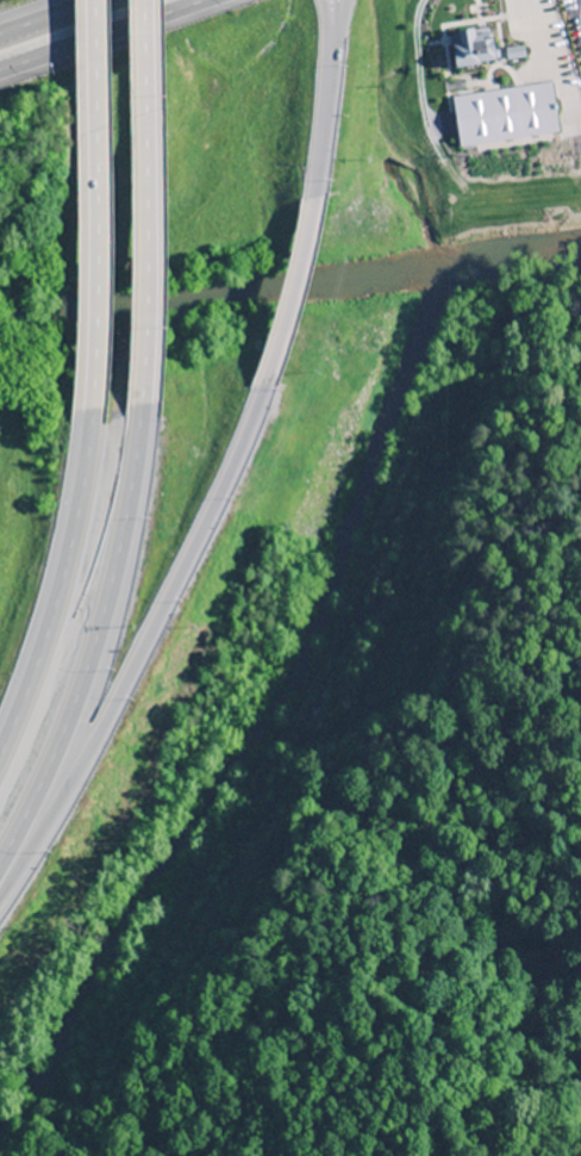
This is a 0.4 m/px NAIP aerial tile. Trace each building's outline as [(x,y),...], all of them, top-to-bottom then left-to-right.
[(451,67),(494,62),(490,27),(447,32),(451,67)]
